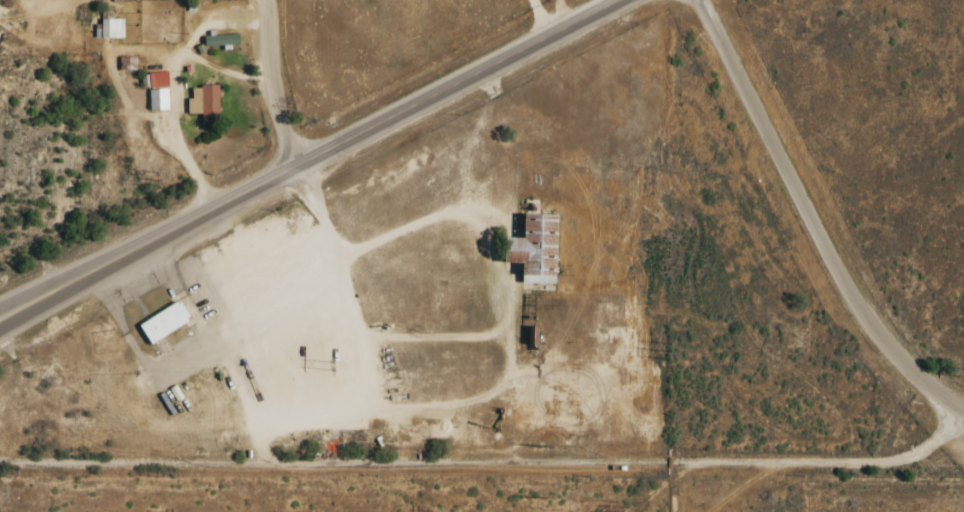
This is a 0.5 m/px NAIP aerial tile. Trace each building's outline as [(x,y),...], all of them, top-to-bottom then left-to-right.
[(123,19),(100,20),(101,29),(95,29),(95,39),(123,38),(123,19)] [(203,36),(203,48),(230,47),(230,45),(239,44),(239,34),(203,36)] [(136,57),(119,58),(120,70),(136,70),(136,57)] [(167,72),(148,73),(148,88),(168,87),(167,72)] [(219,122),(218,86),(191,86),(191,99),(187,99),(187,114),(201,114),(201,123),(219,122)] [(149,110),(168,110),(168,89),(149,90),(149,110)] [(178,301),(137,325),(150,345),(189,321),(178,301)]
